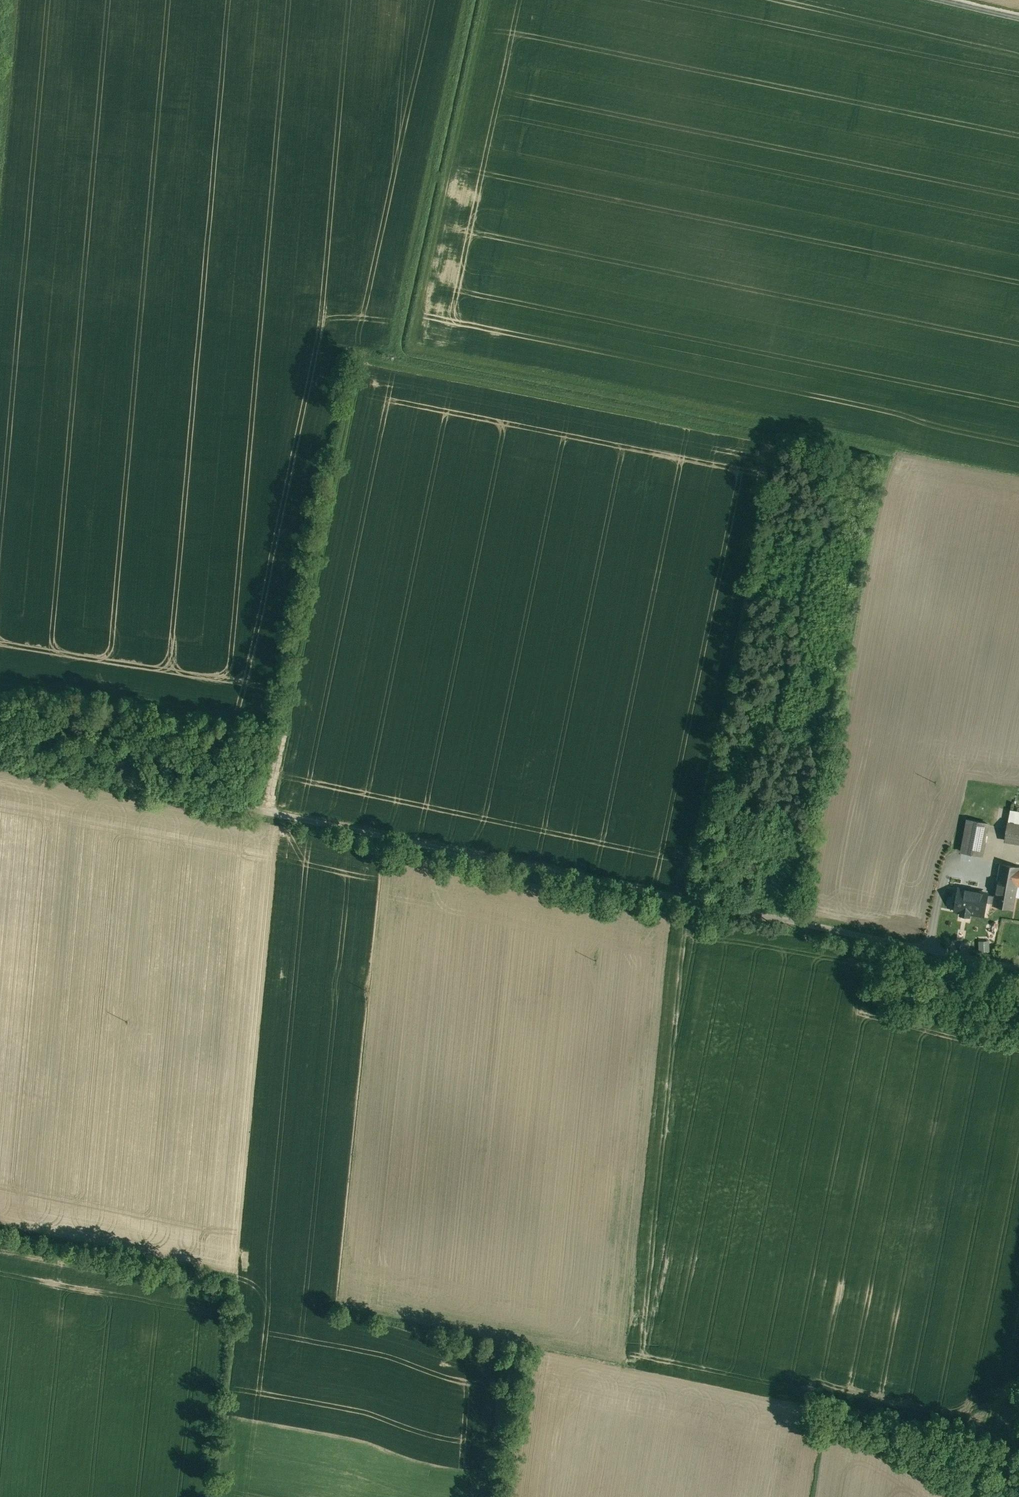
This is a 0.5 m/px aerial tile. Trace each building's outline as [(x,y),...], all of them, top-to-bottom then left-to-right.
[(1011,809),(1005,839),(1018,842),(1018,811),(1011,809)] [(988,823),(968,819),(962,851),(982,855),(988,823)] [(1001,863),(999,872),(1018,876),(1017,885),(1018,885),(1018,866),(1001,863)] [(999,872),(994,904),(1013,907),(1015,894),(1018,894),(1018,885),(1017,885),(1018,876),(999,872)]
